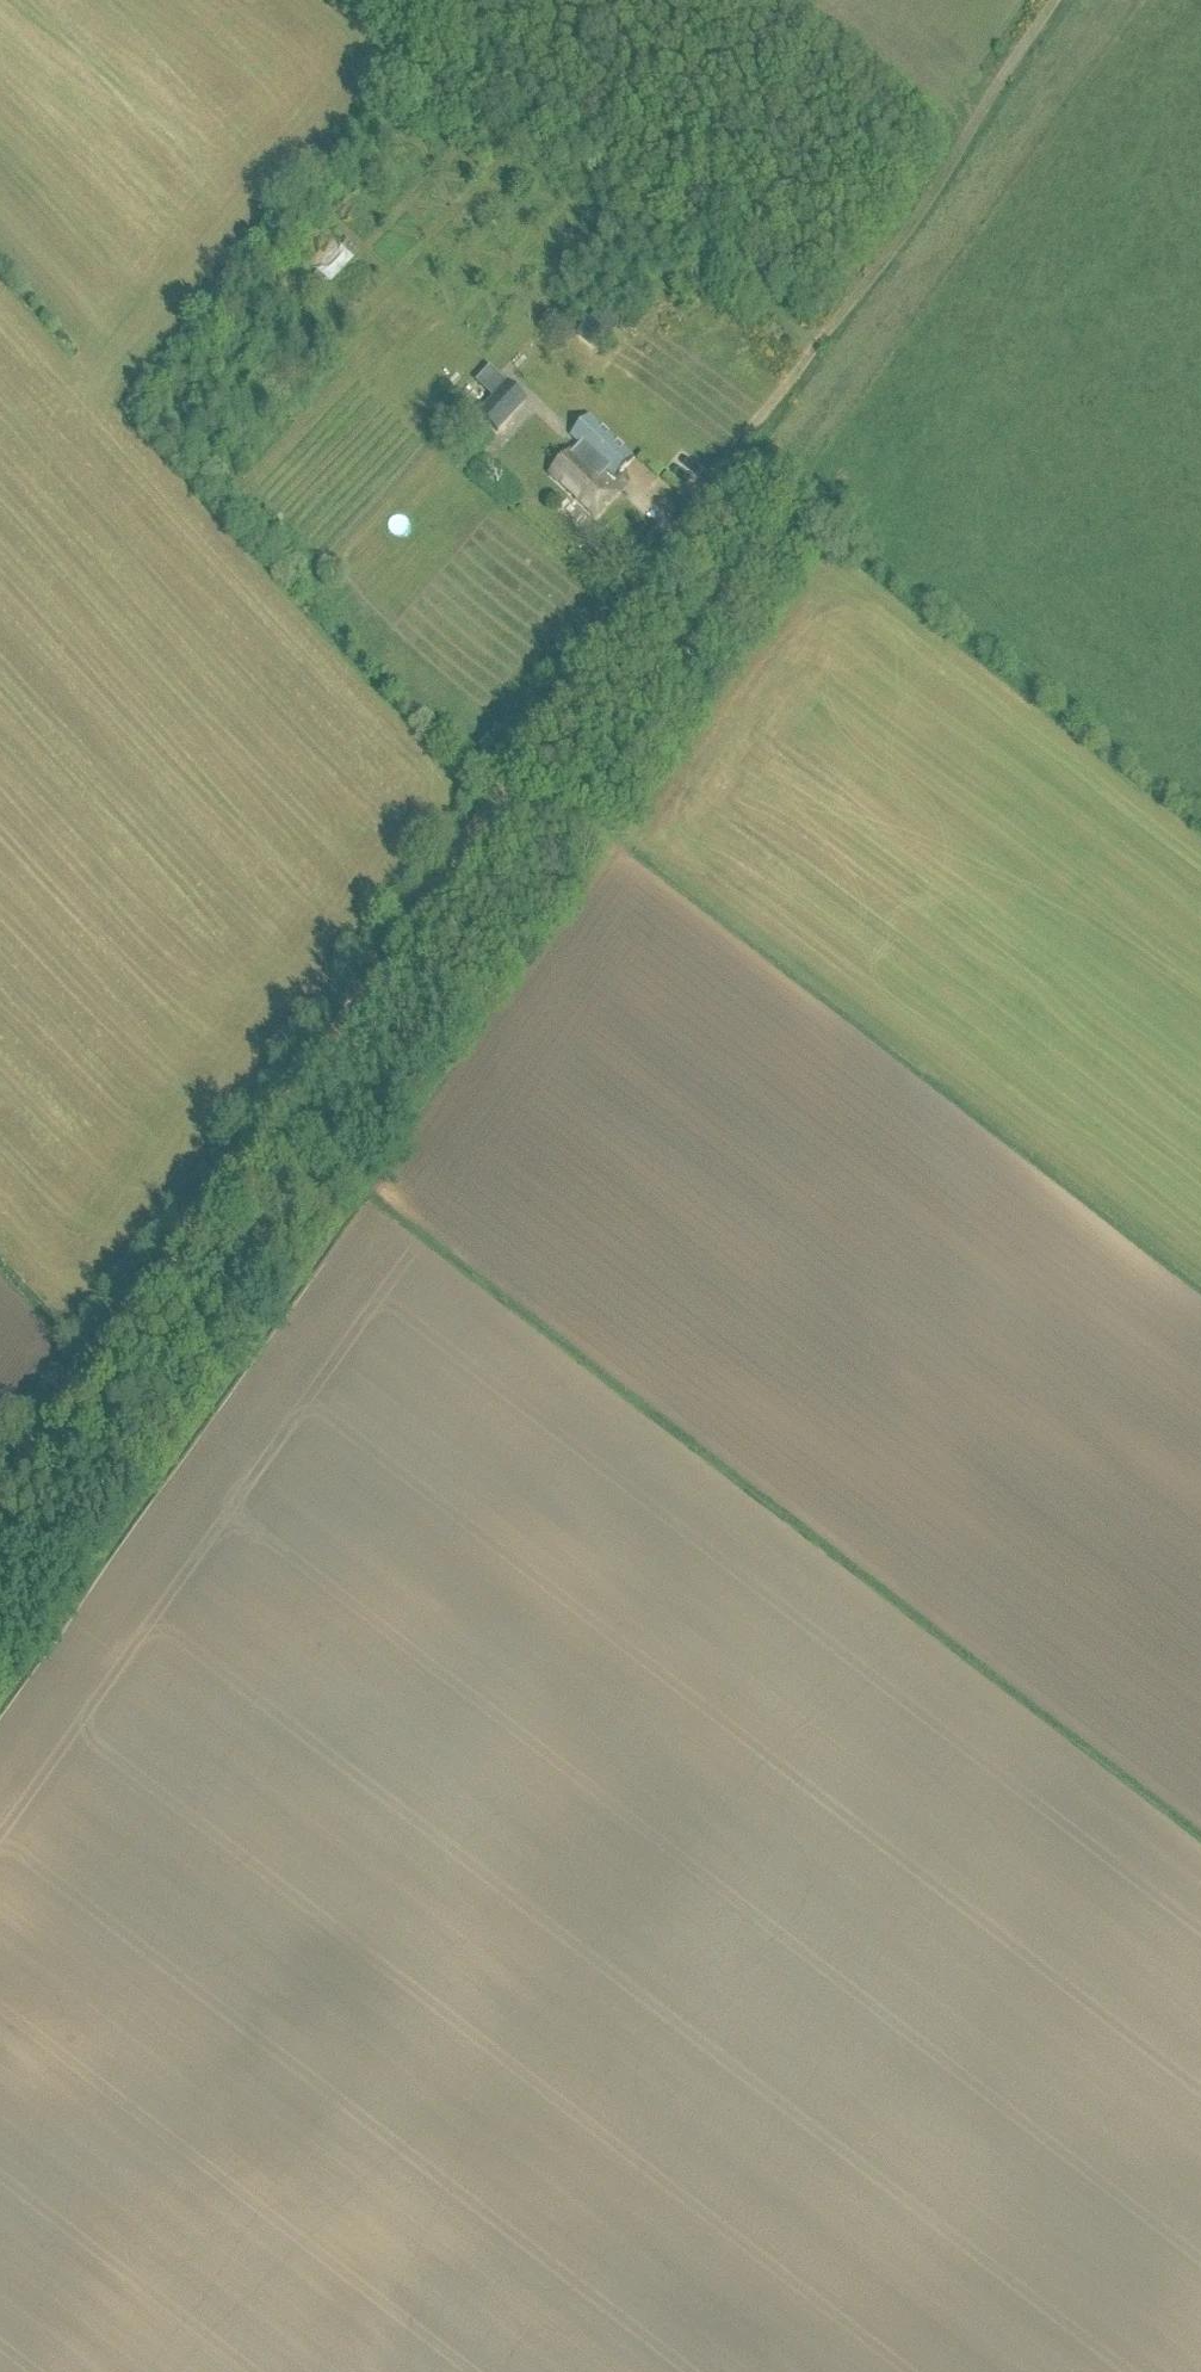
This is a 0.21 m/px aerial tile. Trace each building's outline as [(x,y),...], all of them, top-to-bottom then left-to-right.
[(337,326),(353,341),(361,332),(345,317),(337,326)] [(510,387),(480,418),(497,434),(527,403),(510,387)] [(618,494),(601,478),(606,473),(612,479),(632,458),(589,417),(569,438),(579,448),(574,453),(571,450),(548,475),(594,519),(618,494)]
